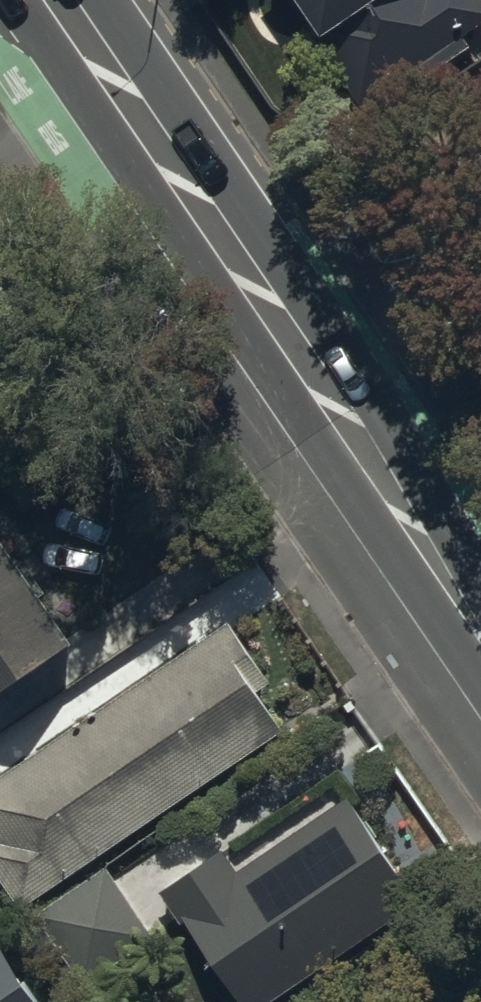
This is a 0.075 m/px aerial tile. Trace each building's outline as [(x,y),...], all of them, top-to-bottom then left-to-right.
[(361,94),(480,13),(480,0),(297,0),(361,94)] [(68,640),(0,538),(0,685),(68,640)] [(20,903),(283,731),(256,690),(273,679),(229,612),(212,623),(0,762),(0,873),(20,903)] [(416,902),(352,805),(242,877),(223,847),(158,889),(178,919),(233,1001),(264,1001),(416,902)] [(73,979),(148,930),(106,866),(31,915),(73,979)] [(0,935),(0,1001),(44,1001),(0,935)]
